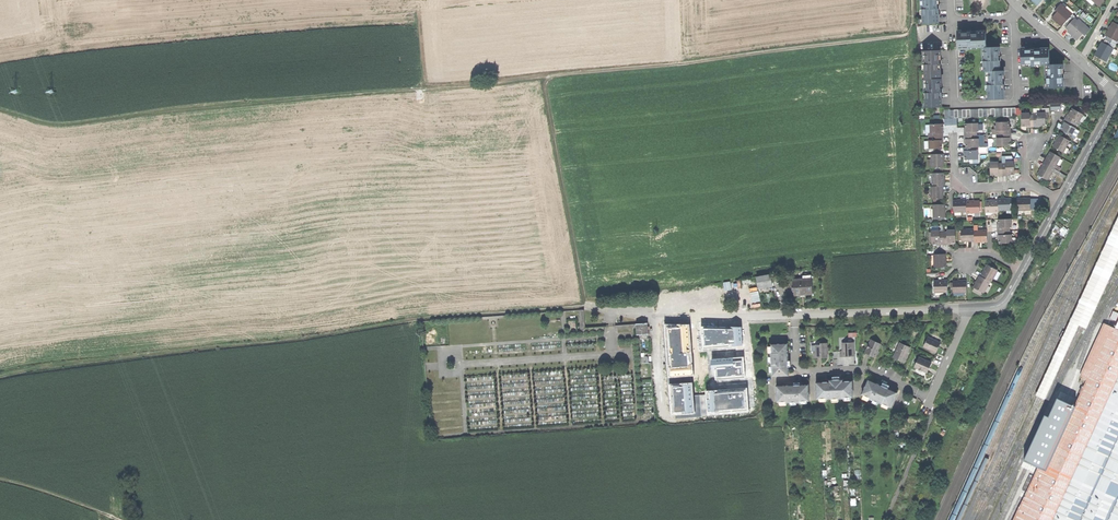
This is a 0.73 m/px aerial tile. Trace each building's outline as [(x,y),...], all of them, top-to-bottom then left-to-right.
[(921,6),(920,6),(920,24),(935,24),(934,15),(933,15),(933,12),(933,9),(934,9),(934,0),(936,0),(921,0),(921,6)] [(1071,16),(1073,14),(1061,4),(1056,10),(1057,12),(1056,14),(1052,18),(1057,22),(1062,27),(1063,25),(1071,16)] [(1075,18),(1071,16),(1063,25),(1066,28),(1075,18)] [(1077,21),(1075,18),(1066,28),(1069,30),(1077,21)] [(1073,37),(1079,42),(1090,30),(1078,20),(1077,21),(1069,30),(1068,32),(1073,37)] [(1107,36),(1113,40),(1117,42),(1117,41),(1117,25),(1113,22),(1109,29),(1106,36),(1107,36)] [(962,31),(957,32),(958,47),(968,47),(968,48),(984,48),(986,48),(986,32),(977,32),(977,34),(974,34),(971,34),(971,33),(962,33),(962,31)] [(1095,55),(1106,62),(1114,49),(1110,46),(1103,43),(1102,42),(1099,49),(1095,55)] [(1000,47),(986,48),(984,48),(985,58),(983,58),(983,72),(988,72),(999,71),(999,61),(998,52),(1000,52),(1000,47)] [(1026,48),(1021,48),(1021,64),(1031,64),(1031,65),(1048,65),(1050,65),(1049,49),(1041,49),(1041,51),(1038,51),(1035,51),(1035,50),(1026,50),(1026,48)] [(924,80),(926,80),(940,79),(940,70),(938,70),(938,67),(938,65),(940,65),(940,55),(941,55),(941,51),(925,51),(925,61),(924,61),(924,80)] [(1064,64),(1050,65),(1048,65),(1048,75),(1047,75),(1047,89),(1063,88),(1062,76),(1062,69),(1064,69),(1064,64)] [(1004,71),(999,71),(988,72),(989,81),(987,81),(988,100),(1004,99),(1003,90),(1002,90),(1002,87),(1001,85),(1003,85),(1003,76),(1004,76),(1004,71)] [(940,79),(926,80),(926,89),(925,90),(926,108),(941,107),(941,98),(939,98),(939,96),(939,93),(941,93),(940,84),(942,84),(942,79),(940,79)] [(951,119),(1016,117),(1016,109),(950,110),(951,119)] [(1069,115),(1066,119),(1076,125),(1078,121),(1080,122),(1084,116),(1072,109),(1069,115)] [(1028,126),(1034,126),(1034,115),(1030,115),(1030,113),(1022,113),(1022,126),(1028,126)] [(1037,115),(1034,115),(1034,126),(1040,126),(1046,126),(1046,113),(1042,113),(1037,113),(1037,115)] [(1074,128),(1076,125),(1066,119),(1063,124),(1060,129),(1072,136),(1076,129),(1074,128)] [(999,131),(999,135),(1010,134),(1010,129),(1010,122),(996,123),(996,126),(996,131),(999,131)] [(979,123),(965,123),(966,130),(966,135),(977,135),(977,131),(979,131),(979,123)] [(930,125),(930,137),(942,136),(942,132),(944,132),(944,129),(943,124),(930,125)] [(997,147),(1010,146),(1010,140),(1010,134),(999,135),(999,139),(996,139),(997,147)] [(977,139),(977,135),(966,135),(966,141),(966,147),(976,147),(980,147),(980,139),(977,139)] [(929,149),(942,148),(942,142),(942,136),(930,137),(930,140),(929,141),(929,149)] [(1069,141),(1060,136),(1057,141),(1054,148),(1063,153),(1069,141)] [(976,151),(976,147),(966,147),(965,147),(965,153),(965,159),(978,158),(978,151),(976,151)] [(1044,164),(1054,169),(1060,158),(1051,152),(1047,158),(1044,164)] [(932,168),(943,167),(943,161),(943,154),(932,155),(932,168)] [(996,175),(1002,175),(1002,163),(999,163),(998,161),(990,161),(990,175),(996,175)] [(1006,163),(1002,163),(1002,175),(1008,175),(1014,174),(1014,161),(1006,161),(1006,163)] [(1047,180),(1054,169),(1044,164),(1041,169),(1038,175),(1047,180)] [(933,173),(933,186),(942,186),(943,186),(943,180),(943,173),(933,173)] [(932,199),(942,199),(942,192),(942,186),(933,186),(932,186),(932,199)] [(1017,200),(1017,210),(1031,210),(1031,208),(1031,201),(1031,199),(1024,200),(1017,200)] [(953,211),(967,211),(967,201),(967,200),(959,201),(953,201),(953,211)] [(1005,200),(998,200),(998,202),(998,210),(1012,210),(1012,200),(1005,200)] [(973,201),(967,201),(967,211),(967,212),(980,212),(980,201),(973,201)] [(998,212),(998,210),(998,202),(992,202),(985,202),(985,212),(998,212)] [(944,204),(934,205),(934,218),(944,217),(944,208),(944,204)] [(1035,394),(1040,397),(1044,399),(1078,324),(1082,326),(1085,328),(1117,257),(1117,214),(1035,394)] [(998,232),(1009,231),(1009,228),(1010,228),(1010,219),(998,220),(998,226),(998,232)] [(937,243),(943,243),(943,232),(939,232),(939,230),(931,230),(931,243),(937,243)] [(947,232),(943,232),(943,243),(950,243),(955,243),(955,230),(947,230),(947,232)] [(974,230),(960,230),(960,240),(967,240),(974,240),(974,231),(974,230)] [(986,231),(974,231),(974,240),(974,241),(980,241),(987,241),(986,231)] [(1009,235),(1009,231),(998,232),(998,238),(998,243),(1010,243),(1010,235),(1009,235)] [(935,267),(945,267),(945,261),(945,254),(934,254),(935,267)] [(989,281),(990,282),(997,270),(988,265),(984,271),(981,277),(989,281)] [(773,285),(771,274),(758,277),(759,278),(757,278),(759,288),(773,285)] [(803,295),(812,294),(812,276),(800,277),(801,280),(793,280),(794,295),(803,295)] [(983,293),(989,281),(981,277),(980,276),(977,282),(974,288),(983,293)] [(947,292),(947,281),(940,282),(934,282),(934,292),(947,292)] [(953,292),(967,292),(966,281),(959,281),(953,281),(953,292)] [(584,307),(579,308),(581,329),(603,329),(603,325),(585,325),(584,307)] [(636,335),(648,334),(648,323),(636,324),(636,335)] [(690,324),(664,324),(669,377),(693,375),(690,324)] [(1104,324),(1092,351),(1099,354),(1112,328),(1104,324)] [(743,345),(741,327),(701,326),(702,337),(703,337),(704,348),(743,345)] [(1064,431),(1117,456),(1117,331),(1112,328),(1099,354),(1087,380),(1085,385),(1085,387),(1081,394),(1064,431)] [(922,347),(936,353),(939,348),(941,343),(927,337),(922,347)] [(865,353),(875,357),(881,345),(876,342),(871,340),(869,345),(868,348),(865,353)] [(848,343),(843,343),(843,352),(840,352),(841,357),(854,357),(854,343),(848,343)] [(893,358),(904,363),(907,357),(906,356),(910,348),(905,345),(900,343),(893,358)] [(787,344),(771,344),(772,353),(771,353),(771,367),(772,367),(773,376),(789,375),(788,366),(787,366),(787,362),(788,362),(787,344)] [(814,358),(827,358),(827,346),(821,346),(816,346),(816,353),(814,353),(814,358)] [(1081,378),(1087,380),(1099,354),(1092,351),(1080,377),(1081,378)] [(745,377),(744,357),(712,359),(713,370),(716,369),(716,379),(745,377)] [(915,368),(927,373),(929,368),(932,363),(919,358),(915,368)] [(891,407),(897,392),(888,388),(881,385),(880,385),(879,386),(877,385),(877,383),(868,379),(862,394),(870,398),(870,399),(882,405),(883,404),(891,407)] [(843,398),(853,397),(852,381),(843,382),(843,380),(836,380),(829,380),(829,382),(816,383),(816,399),(825,398),(825,399),(843,399),(843,398)] [(693,383),(670,384),(672,415),(695,413),(693,383)] [(808,400),(808,384),(799,385),(798,385),(798,386),(795,386),(795,385),(776,385),(777,402),(786,401),(786,402),(799,402),(799,401),(808,400)] [(747,388),(707,391),(708,414),(749,411),(747,388)] [(1040,483),(1111,516),(1117,499),(1117,456),(1064,431),(1058,444),(1040,483)] [(1023,501),(1031,504),(1040,483),(1058,444),(1051,441),(1030,487),(1029,487),(1027,491),(1028,491),(1023,501)] [(1111,516),(1040,483),(1031,504),(1024,519),(1117,519),(1111,516)] [(1023,501),(1015,519),(1024,519),(1031,504),(1023,501)]
